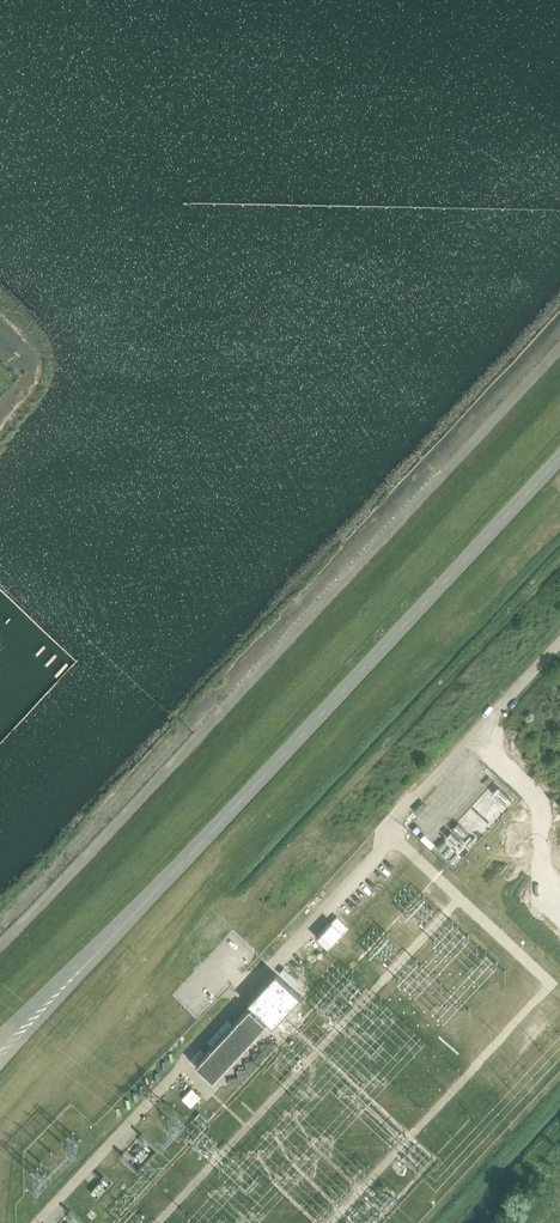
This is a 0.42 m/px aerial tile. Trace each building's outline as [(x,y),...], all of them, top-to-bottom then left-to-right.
[(272,1026),(300,997),(274,973),(247,1002),(251,1007),(249,1009),(248,1008),(201,1058),(219,1074),(267,1021),(272,1026)] [(230,1102),(236,1107),(242,1100),(236,1095),(230,1102)] [(121,1195),(130,1204),(136,1198),(127,1189),(121,1195)] [(396,1200),(405,1208),(411,1202),(402,1193),(396,1200)]
